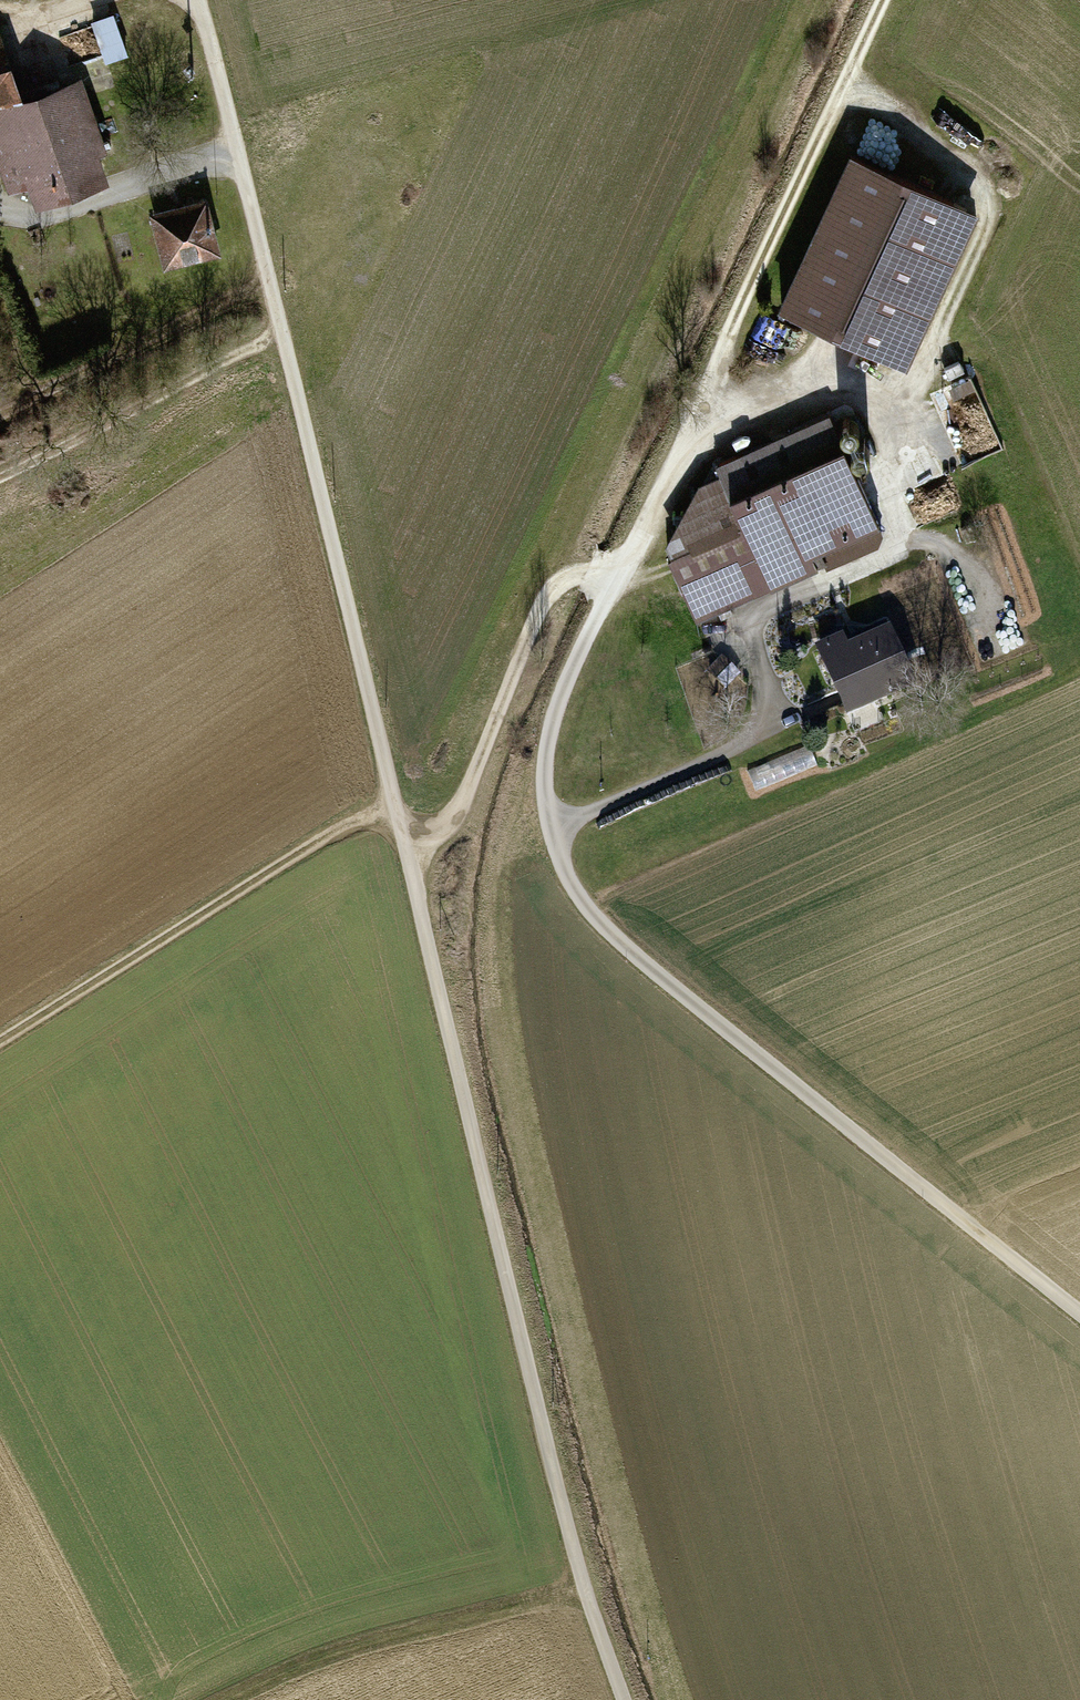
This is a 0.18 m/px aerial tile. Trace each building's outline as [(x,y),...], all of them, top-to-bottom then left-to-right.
[(56,66),(63,88),(75,84),(110,72),(107,60),(126,55),(114,16),(93,22),(104,53),(68,65),(67,63),(56,66)] [(38,198),(101,178),(94,154),(99,152),(75,84),(63,88),(22,101),(0,37),(0,158),(9,187),(33,180),(38,198)] [(969,212),(841,152),(769,305),(897,365),(969,212)] [(193,197),(137,210),(150,268),(206,256),(193,197)] [(968,461),(1003,446),(973,374),(937,389),(968,461)] [(660,548),(693,620),(880,539),(826,416),(699,472),(660,548)] [(812,658),(838,715),(910,683),(885,626),(812,658)] [(711,799),(697,804),(701,816),(715,811),(711,799)]
